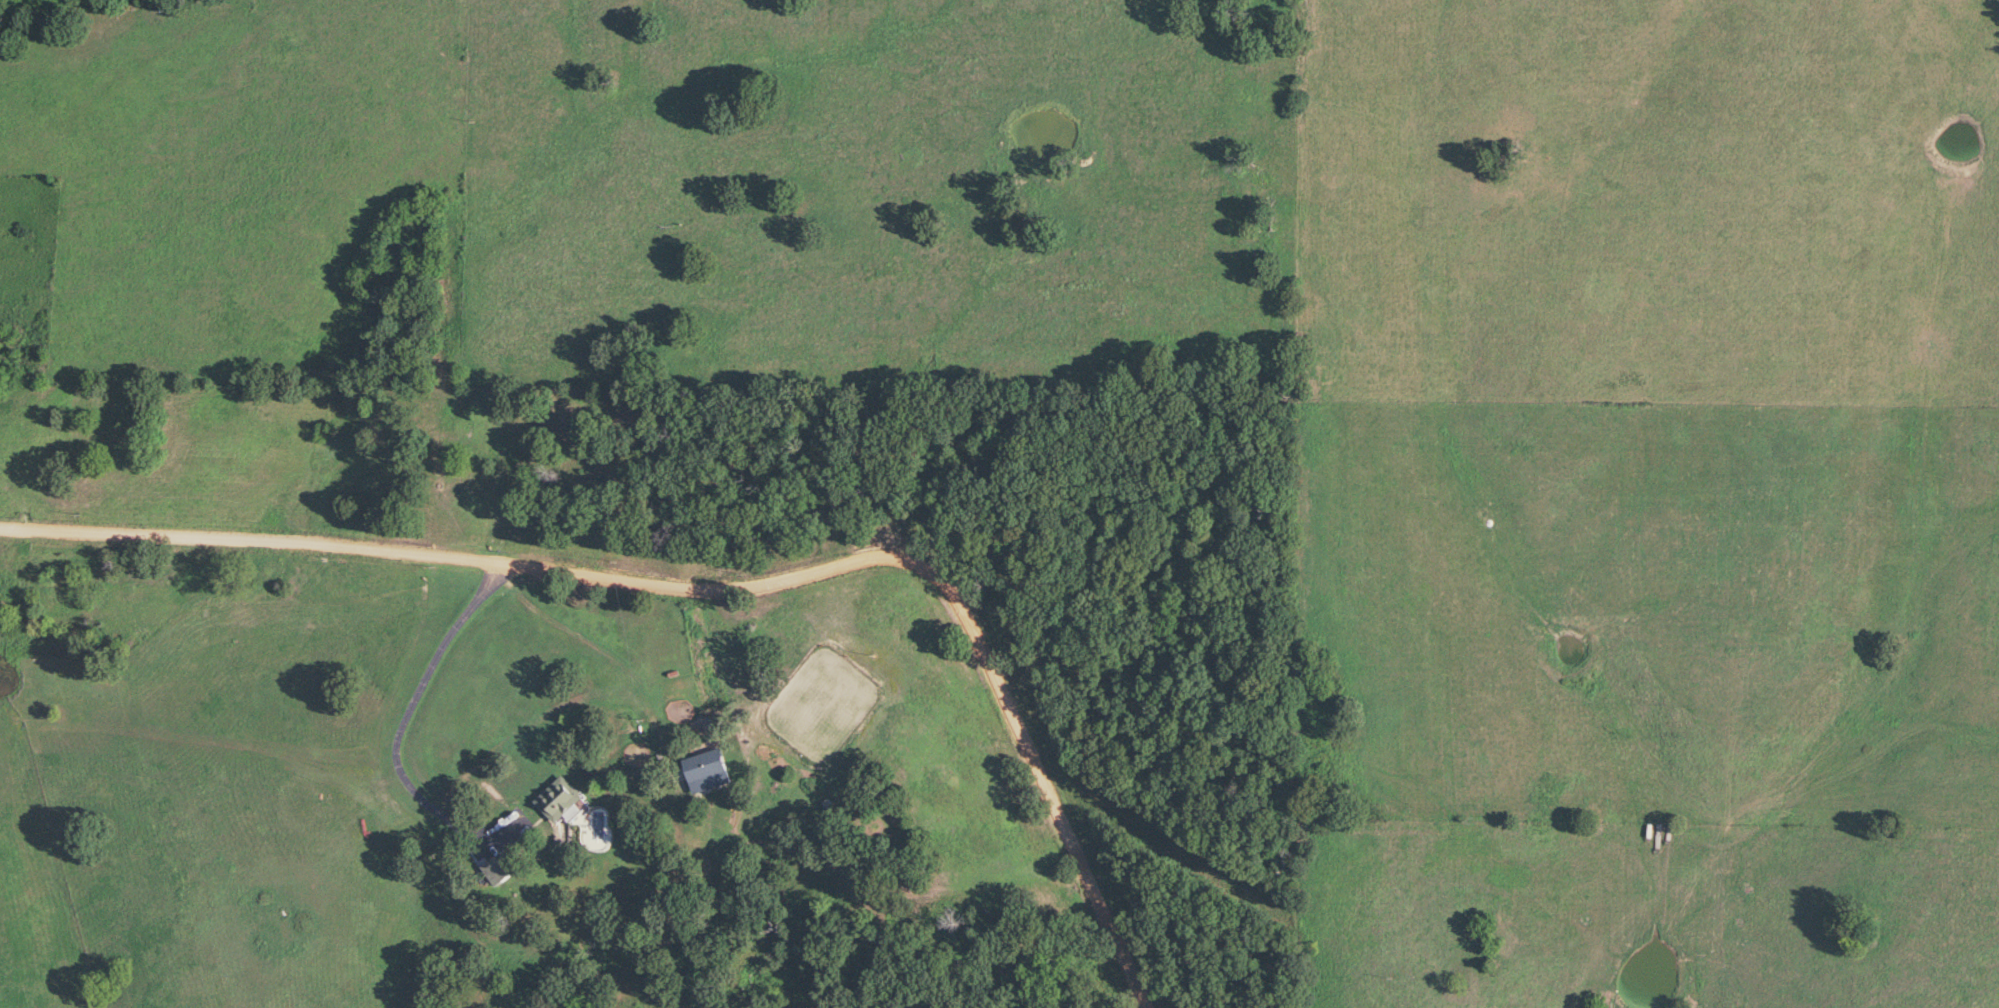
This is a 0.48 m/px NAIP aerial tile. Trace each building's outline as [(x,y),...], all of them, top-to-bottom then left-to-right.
[(687,797),(727,785),(717,750),(677,761),(687,797)] [(529,804),(550,825),(578,797),(557,776),(529,804)] [(509,873),(493,855),(477,870),(493,887),(509,873)]
